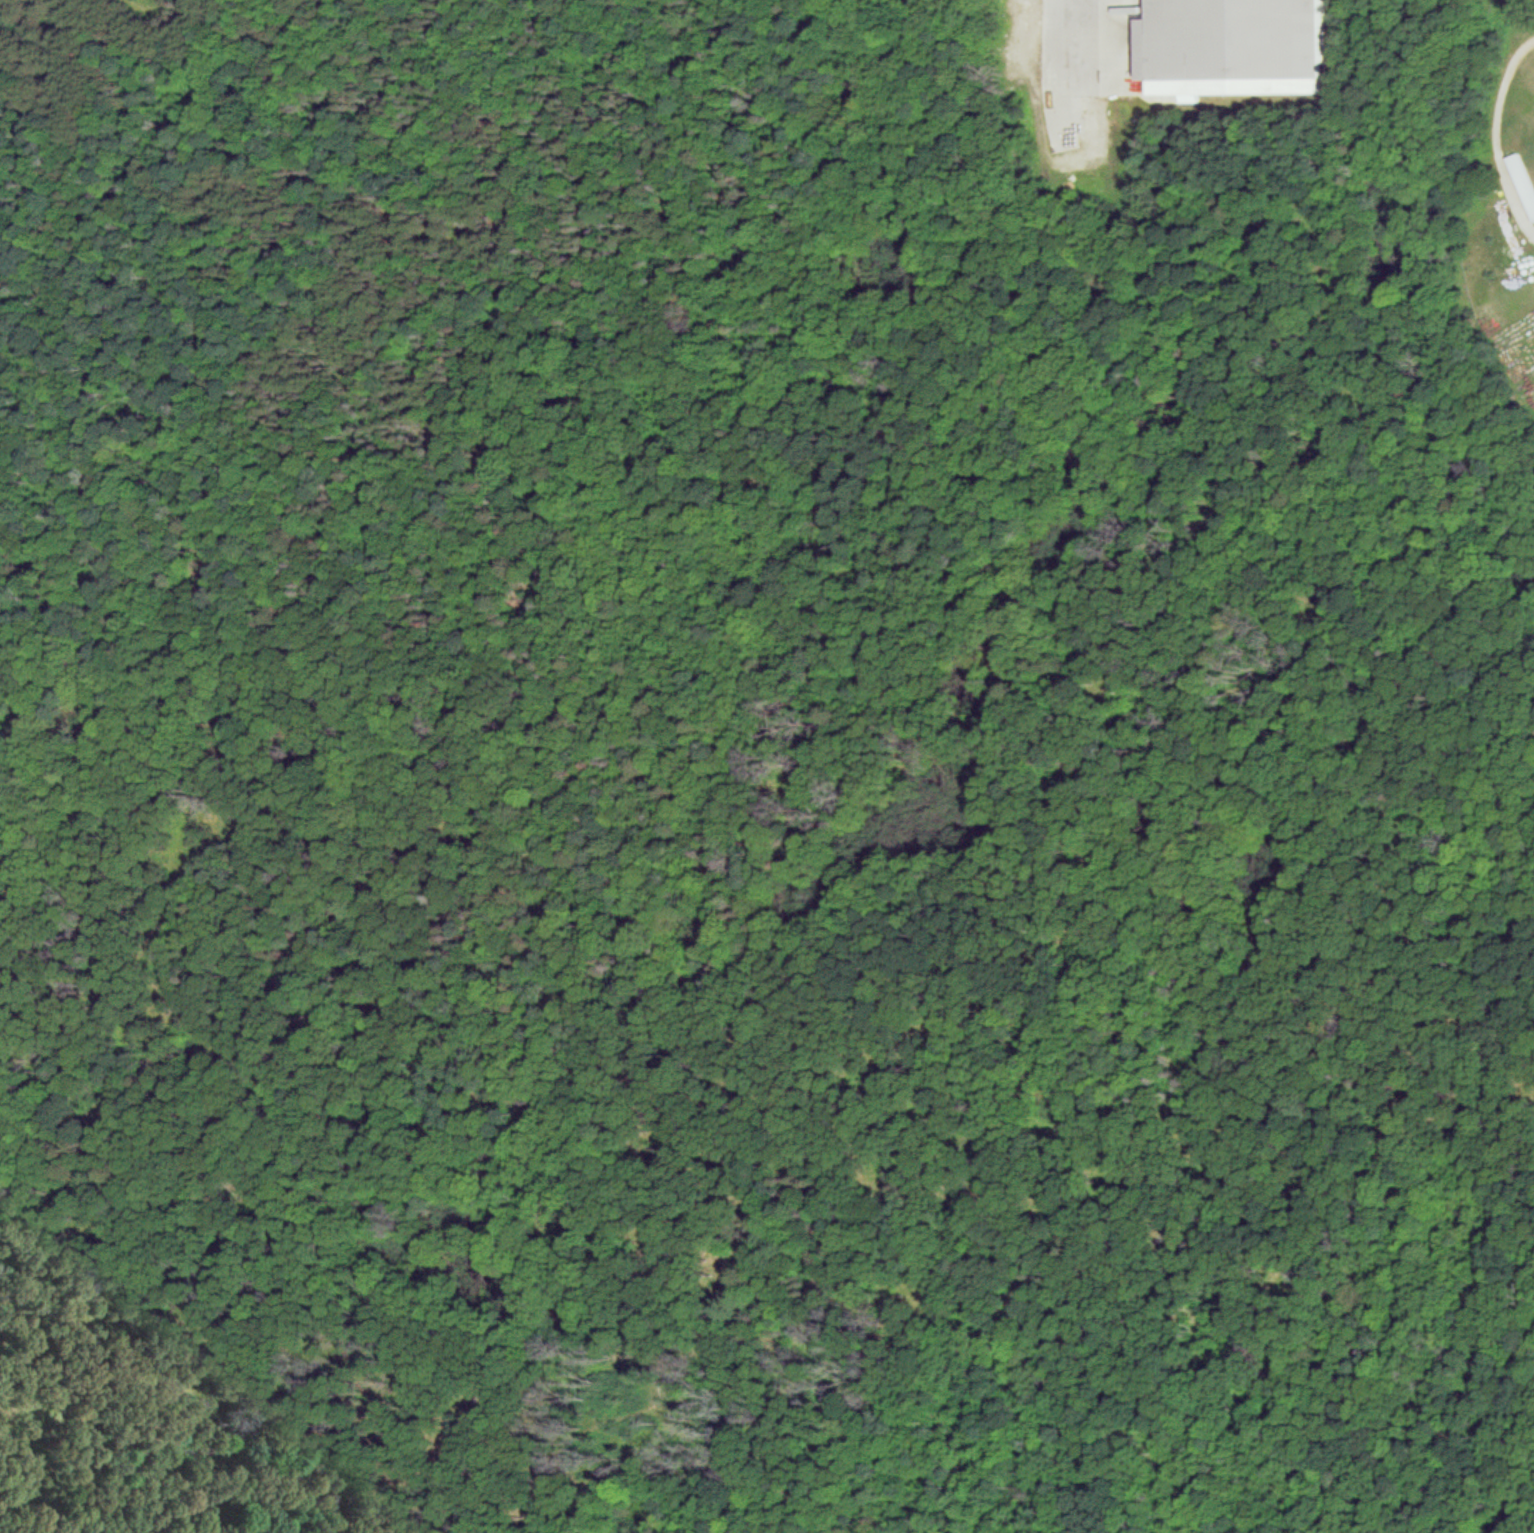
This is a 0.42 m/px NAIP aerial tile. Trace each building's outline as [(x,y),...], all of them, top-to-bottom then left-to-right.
[(1155,76),(1155,91),(1332,88),(1330,0),(1155,0),(1155,15),(1140,15),(1141,76),(1155,76)] [(1525,152),(1512,156),(1533,218),(1533,178),(1525,152)]
